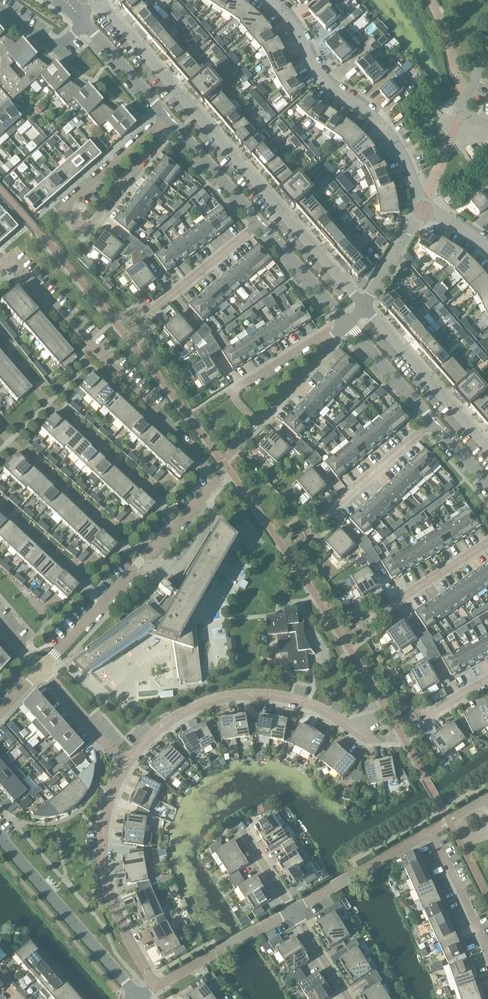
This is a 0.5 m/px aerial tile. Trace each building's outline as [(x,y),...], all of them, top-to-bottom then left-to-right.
[(129,14),(145,0),(130,0),(123,6),(123,7),(129,14)] [(129,14),(135,21),(152,6),(146,0),(145,0),(129,14)] [(224,12),(231,0),(217,0),(214,5),(224,12)] [(233,17),(244,1),(242,0),(231,0),(224,12),(233,17)] [(310,11),(318,21),(337,4),(333,0),(321,0),(322,1),(310,11)] [(233,17),(241,23),(241,24),(254,9),(244,1),(233,17)] [(337,4),(318,21),(326,30),(338,19),(342,24),(353,14),(349,10),(345,14),(337,4)] [(135,21),(141,28),(158,14),(152,6),(135,21)] [(240,24),(247,32),(263,17),(254,9),(241,24),(241,23),(240,24)] [(357,10),(353,14),(357,19),(361,15),(357,10)] [(148,36),(161,24),(164,21),(158,14),(141,28),(148,36)] [(357,19),(353,14),(342,24),(346,28),(357,19)] [(247,32),(254,40),(271,27),(263,17),(247,32)] [(148,36),(154,43),(167,31),(161,24),(148,36)] [(261,48),(262,48),(262,47),(278,37),(271,27),(254,40),(261,48)] [(200,28),(195,32),(198,36),(202,39),(207,35),(203,32),(200,28)] [(326,45),(334,55),(352,39),(344,30),(326,45)] [(16,45),(2,36),(3,35),(0,31),(0,60),(17,45),(16,45)] [(154,43),(160,50),(174,38),(167,31),(154,43)] [(384,36),(377,41),(381,46),(388,41),(384,36)] [(262,47),(262,48),(267,56),(284,48),(278,37),(262,47)] [(361,47),(365,51),(376,41),(372,37),(361,47)] [(160,50),(167,57),(180,46),(174,38),(160,50)] [(352,39),(334,55),(342,64),(360,49),(352,39)] [(14,62),(29,49),(22,41),(16,45),(17,45),(0,60),(4,64),(7,68),(8,67),(9,67),(15,62),(14,62)] [(357,66),(365,75),(380,62),(372,53),(380,46),(376,41),(365,51),(369,55),(357,66)] [(173,65),(186,53),(190,50),(184,42),(180,46),(167,57),(173,65)] [(267,56),(271,66),(289,59),(284,48),(267,56)] [(33,83),(34,82),(40,76),(50,68),(49,68),(35,58),(36,58),(29,49),(14,62),(15,62),(26,75),(33,83)] [(219,49),(214,54),(217,57),(220,61),(225,57),(222,53),(219,49)] [(173,65),(179,72),(193,60),(186,53),(173,65)] [(216,65),(220,70),(230,62),(225,57),(216,65)] [(271,66),(276,77),(294,69),(289,59),(271,66)] [(385,74),(389,78),(400,68),(397,66),(396,64),(392,68),(384,59),(380,62),(365,75),(373,85),(385,74)] [(179,72),(186,79),(199,68),(193,60),(179,72)] [(400,68),(404,73),(405,74),(412,67),(407,62),(400,68)] [(41,90),(47,84),(62,72),(54,63),(49,68),(50,68),(40,76),(34,82),(41,90)] [(33,83),(26,75),(20,80),(9,67),(8,67),(7,68),(4,64),(0,67),(0,90),(11,102),(19,95),(33,83)] [(186,79),(192,86),(192,87),(206,75),(205,75),(209,71),(203,64),(199,68),(186,79)] [(224,75),(228,80),(238,71),(234,66),(224,75)] [(400,68),(389,78),(393,82),(381,93),(389,103),(404,90),(407,95),(415,88),(403,74),(404,73),(400,68)] [(276,77),(283,88),(299,78),(294,69),(276,77)] [(204,103),(205,101),(218,90),(219,90),(222,87),(209,71),(205,75),(206,75),(192,87),(192,86),(190,88),(204,103)] [(62,72),(47,84),(51,89),(48,92),(50,93),(51,95),(54,92),(69,80),(62,72)] [(419,77),(423,81),(428,77),(424,72),(419,77)] [(238,77),(241,81),(246,76),(245,75),(243,73),(238,77)] [(299,78),(283,88),(290,99),(295,95),(297,97),(302,93),(300,91),(305,87),(299,78)] [(66,106),(73,99),(82,91),(68,81),(69,80),(54,92),(66,106)] [(73,99),(80,107),(95,94),(87,86),(82,91),(73,99)] [(205,101),(211,108),(224,97),(219,90),(218,90),(205,101)] [(272,98),(268,101),(272,105),(275,102),(282,97),(279,93),(273,99),(272,98)] [(80,107),(87,115),(102,103),(95,94),(80,107)] [(302,102),(297,107),(299,108),(306,115),(306,116),(319,101),(311,94),(306,98),(304,96),(300,101),(302,102)] [(19,95),(11,102),(13,105),(18,110),(22,106),(23,106),(23,105),(22,103),(20,101),(21,100),(22,99),(19,95)] [(211,108),(218,115),(231,104),(224,97),(211,108)] [(279,112),(288,105),(283,99),(274,107),(279,112)] [(306,116),(316,123),(327,107),(319,101),(306,116)] [(0,110),(0,112),(17,131),(25,123),(8,103),(0,110)] [(99,128),(106,122),(115,114),(115,113),(101,104),(102,103),(87,115),(99,128)] [(218,115),(224,123),(237,111),(231,104),(218,115)] [(40,105),(33,111),(36,115),(43,109),(40,105)] [(22,106),(18,110),(22,116),(22,115),(25,113),(27,112),(24,109),(22,106)] [(270,107),(265,112),(268,115),(272,120),(277,115),(273,111),(270,107)] [(327,107),(316,123),(317,124),(326,129),(327,130),(336,113),(327,107)] [(106,122),(113,130),(128,117),(120,109),(115,113),(115,114),(106,122)] [(224,123),(230,130),(243,118),(237,111),(224,123)] [(4,133),(9,138),(17,131),(0,112),(0,128),(4,133)] [(327,130),(322,134),(331,139),(336,135),(347,119),(336,113),(327,130)] [(230,130),(236,137),(253,122),(247,115),(243,118),(230,130)] [(128,117),(113,130),(121,139),(135,126),(128,117)] [(336,135),(343,141),(344,141),(356,127),(347,119),(336,135)] [(236,137),(235,137),(242,145),(260,130),(253,122),(236,137)] [(343,142),(350,150),(366,135),(356,127),(344,141),(343,141),(343,142)] [(39,129),(36,132),(40,136),(41,137),(44,141),(47,138),(44,135),(39,129)] [(251,156),(252,155),(265,143),(271,138),(264,131),(244,148),(251,156)] [(350,150),(357,158),(374,145),(366,135),(350,150)] [(32,142),(29,145),(33,150),(37,147),(44,141),(41,137),(40,136),(32,142)] [(100,140),(95,145),(97,148),(103,154),(108,149),(103,143),(100,140)] [(89,142),(81,149),(93,162),(101,156),(89,142)] [(252,155),(258,162),(271,150),(265,143),(252,155)] [(26,148),(21,152),(25,157),(30,153),(33,150),(29,145),(26,148)] [(357,158),(364,166),(365,166),(365,165),(381,155),(374,145),(357,158)] [(81,149),(74,155),(86,169),(93,162),(81,149)] [(258,162),(264,169),(278,158),(271,150),(258,162)] [(313,152),(307,157),(311,161),(316,156),(314,154),(313,152)] [(74,155),(67,161),(79,175),(86,169),(74,155)] [(361,169),(366,178),(370,174),(387,166),(381,155),(365,165),(365,166),(364,166),(361,169)] [(158,165),(159,166),(175,178),(182,170),(166,157),(161,163),(160,162),(158,165)] [(264,169),(271,176),(284,165),(278,158),(264,169)] [(67,161),(60,168),(71,181),(79,175),(67,161)] [(307,170),(311,175),(321,166),(317,161),(307,170)] [(271,176),(277,184),(290,172),(284,165),(271,176)] [(1,169),(6,174),(9,171),(4,166),(1,169)] [(152,173),(153,173),(169,186),(175,178),(159,166),(155,171),(154,170),(152,173)] [(369,188),(374,184),(392,177),(387,166),(370,174),(366,178),(365,179),(369,188)] [(60,168),(53,174),(64,187),(71,181),(60,168)] [(325,171),(315,180),(320,185),(329,176),(325,171)] [(277,184),(283,190),(283,191),(296,179),(290,172),(277,184)] [(145,181),(146,181),(162,194),(169,186),(153,173),(149,179),(148,178),(145,181)] [(53,174),(45,180),(57,194),(64,187),(53,174)] [(294,207),(296,206),(296,205),(309,194),(313,191),(300,176),(296,179),(283,191),(283,190),(281,192),(294,207)] [(374,184),(377,194),(396,189),(392,177),(374,184)] [(45,180),(38,187),(50,200),(57,194),(45,180)] [(141,186),(139,189),(140,189),(156,202),(161,206),(163,203),(158,199),(162,194),(146,181),(142,187),(141,186)] [(191,182),(187,187),(191,190),(194,194),(199,189),(195,186),(191,182)] [(38,187),(31,193),(42,206),(50,200),(38,187)] [(42,206),(31,193),(26,188),(17,196),(22,202),(24,200),(35,213),(42,206)] [(135,194),(133,197),(149,210),(156,202),(140,189),(136,195),(135,194)] [(377,194),(379,204),(398,201),(396,189),(377,194)] [(471,204),(480,214),(487,207),(487,189),(472,203),(471,204)] [(343,191),(338,196),(340,199),(344,202),(349,198),(346,195),(343,191)] [(296,205),(296,206),(302,213),(316,201),(309,194),(296,205)] [(132,200),(127,205),(143,218),(149,210),(133,197),(131,199),(132,200)] [(302,213),(309,220),(322,208),(316,201),(302,213)] [(398,201),(379,204),(381,215),(387,214),(387,217),(394,216),(393,214),(400,213),(398,201)] [(125,208),(121,213),(137,226),(143,218),(127,205),(126,204),(124,207),(125,208)] [(213,213),(225,230),(226,231),(229,229),(228,227),(234,223),(222,207),(213,213)] [(309,220),(315,227),(328,216),(322,208),(309,220)] [(328,216),(315,227),(321,234),(335,223),(338,220),(340,218),(333,211),(328,216)] [(137,226),(121,213),(120,212),(118,215),(119,216),(114,222),(130,234),(137,226)] [(213,213),(205,219),(217,236),(217,237),(220,235),(220,234),(225,230),(213,213)] [(0,220),(0,224),(10,235),(17,228),(6,215),(0,220)] [(205,219),(197,225),(209,242),(209,243),(212,241),(211,240),(217,236),(205,219)] [(328,242),(341,230),(344,227),(338,220),(335,223),(321,234),(328,242)] [(3,241),(10,235),(0,224),(0,238),(3,241)] [(188,231),(200,248),(201,249),(204,247),(203,246),(209,242),(197,225),(188,231)] [(419,246),(429,252),(439,236),(429,229),(425,235),(423,234),(420,239),(422,241),(419,246)] [(328,242),(334,249),(347,237),(341,230),(328,242)] [(188,231),(180,237),(193,255),(196,253),(195,252),(200,248),(188,231)] [(101,254),(102,255),(116,238),(113,236),(112,237),(106,232),(93,248),(94,249),(93,250),(100,255),(101,254)] [(131,235),(128,240),(136,246),(140,242),(131,235)] [(429,252),(439,258),(448,242),(439,236),(429,252)] [(180,237),(172,243),(184,260),(189,256),(190,257),(193,255),(180,237)] [(334,249),(340,256),(353,245),(347,237),(334,249)] [(116,238),(102,255),(104,256),(103,258),(109,263),(110,261),(112,262),(118,255),(118,254),(120,256),(123,258),(127,258),(128,257),(130,256),(131,254),(132,255),(137,251),(135,248),(132,251),(124,244),(123,246),(118,242),(118,241),(116,238)] [(383,244),(379,239),(375,243),(379,248),(383,244)] [(132,251),(135,248),(136,246),(128,240),(124,244),(132,251)] [(136,246),(135,248),(137,251),(143,244),(140,242),(136,246)] [(439,258),(434,263),(443,268),(448,264),(459,248),(448,242),(439,258)] [(172,243),(164,250),(176,266),(181,262),(182,263),(185,261),(184,260),(172,243)] [(143,244),(137,251),(139,253),(143,250),(147,247),(143,244)] [(250,251),(251,252),(265,267),(273,260),(259,245),(254,250),(253,249),(250,251)] [(340,256),(346,263),(360,252),(353,245),(340,256)] [(147,247),(143,250),(150,258),(154,255),(148,246),(147,247)] [(448,264),(456,270),(469,256),(459,248),(448,264)] [(346,263),(352,270),(353,271),(369,256),(363,249),(360,252),(346,263)] [(143,250),(139,253),(145,262),(150,258),(143,250)] [(176,266),(164,250),(155,256),(167,272),(173,268),(174,269),(177,267),(176,266)] [(127,274),(124,277),(129,283),(132,281),(133,283),(150,270),(148,267),(147,268),(143,263),(145,262),(139,253),(137,251),(132,255),(135,266),(126,273),(127,274)] [(243,258),(244,259),(257,274),(265,267),(251,252),(246,256),(245,255),(243,258)] [(404,257),(412,266),(416,263),(407,253),(404,257)] [(78,260),(88,270),(93,263),(82,254),(78,260)] [(352,270),(351,271),(359,279),(364,274),(369,280),(378,265),(376,264),(369,256),(353,271),(352,270)] [(455,271),(462,279),(478,264),(469,256),(456,270),(455,271)] [(235,265),(236,265),(249,281),(257,274),(244,259),(239,263),(238,262),(235,265)] [(403,264),(400,269),(405,272),(408,267),(404,264),(403,264)] [(462,279),(469,287),(486,273),(478,264),(462,279)] [(227,271),(228,272),(242,287),(249,281),(236,265),(231,270),(230,269),(227,271)] [(150,270),(133,283),(134,284),(133,285),(138,292),(139,291),(140,292),(156,280),(151,273),(152,273),(150,270)] [(222,276),(220,278),(234,294),(242,287),(228,272),(223,277),(222,276)] [(477,295),(476,295),(487,287),(487,276),(486,273),(469,287),(476,295),(477,295)] [(109,278),(103,284),(111,291),(115,287),(110,282),(111,281),(109,278)] [(218,281),(213,285),(226,301),(234,294),(220,278),(217,280),(218,281)] [(210,288),(205,292),(219,307),(226,301),(213,285),(212,285),(210,287),(210,288)] [(477,295),(482,303),(487,300),(487,287),(476,295),(477,295)] [(21,325),(23,324),(37,312),(17,288),(1,302),(21,325)] [(388,313),(388,312),(388,311),(401,300),(405,296),(399,289),(380,304),(388,313)] [(203,295),(198,299),(211,314),(219,307),(205,292),(205,291),(202,294),(203,295)] [(401,300),(388,311),(388,312),(394,319),(407,307),(411,304),(412,303),(405,296),(401,300)] [(429,301),(425,304),(430,310),(439,302),(434,296),(429,301)] [(211,314),(198,299),(197,298),(194,300),(195,301),(190,306),(203,321),(211,314)] [(263,301),(258,305),(261,309),(264,312),(268,309),(265,306),(266,305),(263,301)] [(292,309),(303,326),(303,327),(306,325),(306,324),(312,320),(301,303),(292,309)] [(394,319),(401,326),(417,311),(411,304),(407,307),(394,319)] [(283,314),(294,331),(295,332),(298,330),(297,329),(303,326),(292,309),(283,314)] [(401,326),(407,333),(424,318),(417,311),(401,326)] [(23,324),(31,333),(45,321),(37,312),(23,324)] [(283,314),(275,319),(285,337),(286,338),(289,336),(288,335),(294,331),(283,314)] [(171,335),(172,337),(188,323),(186,320),(185,321),(179,315),(164,328),(165,329),(164,330),(169,336),(171,335)] [(407,333),(413,340),(430,326),(424,318),(407,333)] [(266,325),(277,342),(277,343),(280,341),(280,340),(285,337),(275,319),(266,325)] [(31,333),(39,342),(53,330),(45,321),(31,333)] [(173,339),(170,341),(176,347),(179,345),(180,346),(189,337),(197,346),(204,340),(197,332),(195,333),(189,326),(190,325),(188,323),(172,337),(173,339)] [(206,324),(201,328),(208,336),(211,333),(211,334),(213,332),(206,324)] [(266,325),(258,330),(269,348),(272,347),(271,346),(277,342),(266,325)] [(413,340),(420,347),(436,333),(430,326),(413,340)] [(197,332),(204,340),(208,336),(201,328),(197,332)] [(39,342),(46,351),(61,339),(53,330),(39,342)] [(258,330),(249,336),(260,353),(265,349),(266,350),(269,348),(258,330)] [(208,336),(204,340),(206,342),(213,337),(211,334),(211,333),(208,336)] [(420,347),(426,355),(443,340),(436,333),(420,347)] [(249,336),(240,341),(251,358),(257,355),(257,356),(260,354),(260,353),(249,336)] [(46,351),(54,360),(69,348),(61,339),(46,351)] [(204,340),(197,346),(198,348),(206,342),(204,340)] [(215,340),(210,343),(216,352),(221,349),(215,340)] [(432,362),(445,350),(449,347),(443,340),(426,355),(432,362)] [(240,341),(232,347),(242,364),(248,360),(249,361),(252,359),(251,358),(240,341)] [(208,345),(205,347),(211,356),(216,352),(210,343),(208,345)] [(197,376),(199,378),(217,366),(215,363),(214,364),(209,357),(211,356),(205,347),(199,350),(197,352),(203,361),(192,368),(193,369),(190,371),(194,378),(197,376)] [(242,364),(232,347),(223,353),(233,370),(239,366),(240,367),(243,365),(242,364)] [(69,348),(54,360),(58,365),(59,364),(65,371),(77,358),(69,348)] [(432,362),(439,369),(452,358),(445,350),(432,362)] [(17,401),(31,389),(0,353),(0,381),(17,401)] [(338,362),(339,363),(354,377),(361,369),(346,355),(342,360),(341,360),(338,362)] [(452,358),(439,369),(445,376),(458,365),(452,358)] [(171,360),(166,363),(166,364),(167,366),(169,368),(174,364),(171,360)] [(331,370),(332,371),(347,384),(354,377),(339,363),(335,368),(334,367),(331,370)] [(445,376),(451,384),(464,372),(458,365),(445,376)] [(217,366),(199,378),(200,379),(198,380),(203,387),(204,386),(205,388),(222,377),(217,370),(218,369),(217,366)] [(324,377),(325,378),(340,392),(347,384),(332,371),(328,375),(327,374),(324,377)] [(79,388),(86,395),(100,380),(92,372),(92,373),(79,388)] [(451,384),(457,390),(457,391),(471,379),(470,379),(464,372),(451,384)] [(469,407),(471,406),(470,405),(483,394),(484,394),(487,391),(474,376),(470,379),(471,379),(457,391),(457,390),(455,392),(469,407)] [(317,385),(318,385),(333,399),(340,392),(325,378),(321,383),(320,382),(317,385)] [(86,395),(93,402),(107,386),(100,380),(86,395)] [(313,389),(310,392),(326,407),(333,399),(318,385),(314,390),(313,389)] [(93,402),(100,408),(114,393),(107,386),(93,402)] [(382,387),(374,394),(378,397),(380,399),(384,395),(387,392),(382,387)] [(309,395),(304,400),(319,414),(326,407),(310,392),(308,394),(309,395)] [(102,407),(109,413),(121,400),(114,393),(100,408),(100,409),(102,407)] [(471,406),(477,413),(487,403),(487,400),(484,394),(483,394),(470,405),(471,406)] [(195,398),(190,401),(194,407),(198,404),(195,398)] [(302,403),(297,408),(312,421),(319,414),(304,400),(303,399),(301,402),(302,403)] [(109,413),(116,420),(128,406),(121,400),(109,413)] [(483,420),(487,416),(487,403),(477,413),(483,420)] [(389,411),(401,426),(402,427),(405,425),(404,424),(410,419),(397,404),(389,411)] [(116,420),(123,426),(135,413),(128,406),(116,420)] [(295,410),(290,415),(305,429),(312,421),(297,408),(296,407),(294,409),(295,410)] [(381,417),(393,433),(394,434),(397,431),(396,430),(401,426),(389,411),(381,417)] [(41,429),(48,436),(63,420),(55,413),(54,413),(55,414),(41,429)] [(123,426),(130,433),(142,419),(135,413),(123,426)] [(305,429),(290,415),(290,414),(287,417),(288,418),(283,423),(298,437),(305,429)] [(381,417),(373,424),(386,439),(386,440),(389,438),(388,437),(393,433),(381,417)] [(130,433),(137,439),(149,426),(142,419),(130,433)] [(48,436),(55,442),(70,427),(63,420),(48,436)] [(373,424),(365,430),(378,446),(378,447),(381,444),(380,443),(386,439),(373,424)] [(137,439),(144,446),(156,432),(149,426),(137,439)] [(55,442),(62,449),(77,433),(70,427),(55,442)] [(365,430),(357,437),(371,453),(373,451),(373,450),(378,446),(365,430)] [(144,446),(151,453),(163,439),(156,432),(144,446)] [(64,447),(71,454),(84,440),(77,433),(62,449),(63,449),(64,447)] [(266,436),(258,445),(260,447),(260,448),(261,449),(258,451),(264,457),(267,454),(269,456),(283,440),(281,438),(280,439),(274,433),(269,438),(266,436)] [(357,437),(349,443),(362,459),(367,454),(368,455),(371,453),(357,437)] [(151,453),(158,459),(170,445),(163,439),(151,453)] [(71,454),(78,460),(91,447),(84,440),(71,454)] [(283,440),(269,456),(270,457),(267,460),(273,465),(276,462),(277,463),(291,449),(285,443),(286,442),(283,440)] [(301,440),(297,444),(305,451),(309,447),(301,440)] [(349,443),(341,450),(354,465),(359,461),(360,462),(363,460),(362,459),(349,443)] [(301,456),(303,454),(302,454),(305,451),(297,444),(293,448),(301,456)] [(158,459),(165,466),(177,452),(170,445),(158,459)] [(78,460),(85,467),(98,453),(91,447),(78,460)] [(305,451),(302,454),(303,454),(305,456),(312,450),(309,447),(305,451)] [(417,456),(418,457),(432,471),(440,464),(426,449),(421,454),(420,453),(417,456)] [(312,450),(305,456),(307,459),(311,455),(315,452),(312,450)] [(341,450),(333,456),(346,472),(352,467),(352,468),(355,466),(354,465),(341,450)] [(315,452),(311,455),(318,464),(323,460),(316,451),(315,452)] [(177,452),(165,466),(166,465),(180,478),(192,466),(177,452)] [(3,469),(10,476),(25,461),(17,453),(16,454),(17,454),(3,469)] [(85,467),(92,473),(105,460),(98,453),(85,467)] [(311,455),(307,459),(314,467),(318,464),(311,455)] [(346,472),(333,456),(325,463),(338,478),(344,474),(344,475),(347,473),(346,472)] [(410,463),(411,464),(424,478),(432,471),(418,457),(413,461),(412,460),(410,463)] [(92,473),(99,480),(112,466),(105,460),(92,473)] [(251,466),(255,470),(261,464),(256,460),(251,466)] [(10,476),(17,483),(32,467),(25,461),(10,476)] [(402,470),(403,471),(417,485),(424,478),(411,464),(406,468),(405,467),(402,470)] [(99,480),(106,486),(119,473),(112,466),(99,480)] [(17,483),(24,489),(39,474),(32,467),(17,483)] [(303,489),(305,491),(321,477),(319,475),(318,475),(313,469),(297,482),(298,483),(295,486),(300,492),(303,489)] [(395,477),(396,478),(409,492),(417,485),(403,471),(398,475),(397,474),(395,477)] [(106,486),(113,493),(126,480),(119,473),(106,486)] [(26,488),(33,494),(46,480),(39,474),(24,489),(25,490),(26,488)] [(321,477),(305,491),(306,493),(303,495),(308,501),(311,499),(312,500),(328,487),(322,481),(323,480),(321,477)] [(387,484),(388,484),(402,499),(409,492),(396,478),(391,482),(390,481),(387,484)] [(33,494),(40,501),(53,487),(46,480),(33,494)] [(113,493),(120,500),(133,486),(126,480),(113,493)] [(382,488),(380,491),(394,506),(402,499),(388,484),(383,489),(382,488)] [(120,500),(127,506),(140,493),(133,486),(120,500)] [(40,501),(47,507),(60,494),(53,487),(40,501)] [(378,494),(373,498),(387,513),(394,506),(380,491),(377,493),(378,494)] [(140,493),(127,506),(128,507),(129,506),(142,519),(154,506),(140,493)] [(47,507),(54,514),(67,500),(60,494),(47,507)] [(370,501),(366,505),(379,520),(387,513),(373,498),(372,498),(370,500),(370,501)] [(54,514),(61,520),(74,507),(67,500),(54,514)] [(363,508),(358,512),(372,527),(379,520),(366,505),(365,504),(362,507),(363,508)] [(61,520),(68,527),(81,513),(74,507),(61,520)] [(461,515),(472,532),(472,533),(475,532),(475,530),(481,527),(471,509),(461,515)] [(123,510),(115,519),(119,523),(127,514),(123,510)] [(372,527),(358,512),(357,511),(355,514),(355,515),(350,520),(364,534),(372,527)] [(68,527),(75,534),(88,520),(81,513),(68,527)] [(453,520),(463,538),(463,539),(466,537),(466,536),(472,532),(461,515),(453,520)] [(75,534),(82,540),(95,527),(88,520),(75,534)] [(444,525),(454,543),(455,544),(458,542),(457,541),(463,538),(453,520),(444,525)] [(2,541),(15,527),(8,521),(0,529),(0,539),(2,541)] [(87,653),(70,665),(83,676),(89,672),(90,674),(93,672),(149,634),(150,633),(172,640),(172,641),(178,679),(179,679),(180,685),(201,683),(200,668),(195,624),(190,625),(189,622),(191,622),(191,618),(221,565),(226,557),(227,554),(236,540),(217,524),(211,535),(209,533),(174,591),(169,589),(170,589),(170,588),(170,587),(171,587),(171,586),(171,585),(172,584),(172,583),(172,582),(172,581),(172,580),(172,579),(172,578),(172,577),(172,576),(163,586),(162,584),(157,589),(154,593),(159,597),(154,602),(153,600),(85,650),(87,653)] [(444,525),(435,531),(445,548),(446,549),(449,547),(448,546),(454,543),(444,525)] [(2,541),(9,547),(22,534),(15,527),(2,541)] [(82,540),(89,547),(102,533),(95,527),(82,540)] [(332,549),(333,551),(349,537),(347,534),(346,535),(340,529),(325,542),(326,543),(325,545),(331,551),(332,549)] [(435,531),(426,536),(436,553),(437,554),(440,553),(440,551),(445,548),(435,531)] [(102,533),(89,547),(90,547),(91,546),(105,559),(116,547),(102,533)] [(9,547),(16,554),(29,540),(22,534),(9,547)] [(365,536),(361,540),(368,547),(371,544),(372,543),(365,536)] [(426,536),(417,541),(428,560),(431,558),(431,557),(436,553),(426,536)] [(349,537),(333,551),(335,553),(332,555),(337,561),(340,559),(341,560),(356,546),(350,540),(351,539),(349,537)] [(16,554),(23,561),(36,547),(29,540),(16,554)] [(361,549),(363,552),(368,547),(361,540),(356,544),(361,549)] [(417,541),(409,547),(419,564),(425,560),(425,561),(428,560),(417,541)] [(366,554),(368,556),(370,555),(376,552),(374,548),(371,544),(368,547),(363,552),(366,554)] [(374,548),(376,552),(378,556),(382,554),(378,546),(374,548)] [(23,561),(30,567),(43,554),(36,547),(23,561)] [(409,547),(400,552),(410,569),(416,566),(416,567),(419,565),(419,564),(409,547)] [(311,549),(306,554),(310,559),(315,555),(311,549)] [(358,552),(358,554),(361,558),(366,554),(363,552),(361,549),(358,552)] [(376,552),(370,555),(376,564),(381,561),(378,556),(376,552)] [(400,552),(391,557),(401,574),(407,571),(408,572),(411,570),(410,569),(400,552)] [(30,567),(37,574),(50,560),(43,554),(30,567)] [(361,558),(359,559),(362,564),(367,561),(365,558),(368,556),(366,554),(361,558)] [(368,556),(365,558),(367,561),(371,567),(376,564),(370,555),(368,556)] [(401,574),(391,557),(382,563),(392,580),(398,576),(399,577),(402,575),(401,574)] [(37,574),(44,580),(57,567),(50,560),(37,574)] [(475,572),(486,588),(487,587),(487,573),(483,566),(478,570),(477,569),(474,571),(475,572)] [(44,580),(52,587),(64,573),(57,567),(44,580)] [(356,585),(357,587),(376,576),(374,573),(373,574),(368,567),(351,577),(352,578),(349,580),(353,587),(356,585)] [(468,575),(465,577),(478,594),(486,588),(475,572),(469,576),(468,575)] [(64,573),(52,587),(53,587),(67,600),(79,587),(64,573)] [(328,573),(323,577),(327,583),(333,579),(328,573)] [(376,576),(357,587),(358,589),(357,590),(361,597),(363,596),(363,597),(381,587),(376,580),(377,579),(376,576)] [(463,580),(458,584),(469,600),(478,594),(465,577),(462,579),(463,580)] [(240,586),(245,589),(248,583),(244,580),(240,586)] [(455,586),(449,589),(461,606),(469,600),(458,584),(457,582),(454,584),(455,586)] [(446,591),(441,595),(452,612),(461,606),(449,589),(449,588),(446,590),(446,591)] [(438,597),(433,601),(444,618),(452,612),(441,595),(440,594),(437,596),(438,597)] [(430,603),(424,607),(435,623),(444,618),(433,601),(432,600),(429,602),(430,603)] [(435,623),(424,607),(423,606),(420,608),(421,609),(415,613),(427,629),(435,623)] [(287,653),(290,672),(309,670),(308,655),(314,654),(315,655),(315,654),(314,653),(312,650),(311,649),(309,647),(308,644),(307,642),(306,640),(306,638),(305,636),(305,633),(304,631),(304,629),(304,626),(304,624),(304,622),(304,621),(304,619),(304,620),(299,620),(297,608),(285,609),(285,615),(267,617),(269,637),(277,636),(280,655),(287,653)] [(391,614),(386,617),(390,623),(395,619),(391,614)] [(393,640),(394,642),(412,629),(410,627),(409,627),(404,621),(388,632),(388,633),(387,634),(392,641),(393,640)] [(412,629),(394,642),(395,643),(392,646),(397,652),(400,650),(401,651),(417,640),(413,633),(414,632),(412,629)] [(428,631),(423,634),(429,643),(430,642),(432,641),(434,640),(428,631)] [(422,644),(424,646),(429,643),(423,634),(418,638),(422,644)] [(478,639),(487,656),(487,635),(487,634),(478,639)] [(469,644),(479,661),(485,658),(486,659),(487,658),(487,656),(478,639),(469,644)] [(426,645),(424,646),(426,649),(434,644),(432,641),(430,642),(429,643),(426,645)] [(417,647),(421,653),(426,650),(426,649),(424,646),(422,644),(417,647)] [(434,644),(426,649),(426,650),(428,652),(431,650),(432,650),(436,647),(434,644)] [(469,644),(460,649),(470,666),(476,663),(477,664),(480,662),(479,661),(469,644)] [(432,650),(431,650),(436,660),(441,657),(436,647),(432,650)] [(460,649),(451,654),(461,671),(467,668),(468,669),(471,667),(470,666),(460,649)] [(419,663),(421,667),(429,662),(429,663),(431,663),(426,653),(428,652),(426,650),(421,653),(425,659),(419,663)] [(428,652),(426,653),(431,663),(436,660),(431,650),(428,652)] [(415,656),(419,663),(425,659),(421,653),(415,656)] [(0,657),(0,672),(9,662),(6,658),(3,654),(0,657)] [(461,671),(451,654),(442,659),(452,676),(458,673),(459,674),(462,672),(461,671)] [(416,680),(417,682),(435,672),(434,669),(433,670),(429,663),(429,662),(421,667),(411,672),(412,673),(408,675),(412,682),(416,680)] [(435,672),(417,682),(418,684),(416,685),(420,692),(422,691),(422,692),(440,683),(436,676),(437,675),(435,672)] [(22,704),(29,711),(42,699),(39,695),(39,696),(34,691),(22,704)] [(29,711),(36,719),(49,707),(46,704),(42,699),(29,711)] [(477,708),(486,728),(487,727),(487,703),(477,708)] [(31,723),(38,731),(56,715),(52,711),(49,707),(36,719),(31,723)] [(486,728),(477,708),(464,714),(469,726),(468,726),(469,727),(469,726),(473,735),(474,734),(486,728)] [(247,714),(232,717),(236,738),(250,736),(250,737),(253,737),(253,724),(248,724),(247,714)] [(45,738),(49,734),(62,723),(59,719),(56,715),(38,731),(45,738)] [(258,724),(253,724),(253,737),(256,737),(257,737),(270,739),(274,717),(260,715),(258,724)] [(236,738),(232,717),(218,719),(220,732),(219,732),(220,732),(222,741),(236,738)] [(274,717),(270,739),(284,741),(284,742),(287,743),(291,731),(287,730),(288,720),(274,717)] [(453,722),(441,730),(454,748),(466,740),(466,741),(466,740),(461,733),(462,732),(461,732),(453,722)] [(49,734),(56,742),(69,730),(66,726),(65,726),(62,723),(49,734)] [(205,723),(193,730),(203,750),(215,743),(216,744),(212,735),(213,735),(212,734),(211,735),(205,723)] [(15,724),(9,728),(12,731),(16,736),(19,733),(21,732),(15,724)] [(291,731),(287,743),(289,744),(290,744),(302,750),(313,731),(300,724),(296,733),(291,731)] [(0,727),(0,729),(4,734),(6,736),(9,739),(12,736),(8,731),(6,729),(3,725),(0,727)] [(56,742),(62,750),(76,738),(72,735),(73,734),(69,730),(56,742)] [(185,746),(181,749),(188,758),(190,757),(191,757),(191,756),(203,750),(193,730),(180,737),(185,746)] [(454,748),(441,730),(430,739),(437,749),(437,750),(438,750),(443,757),(444,757),(443,756),(454,748)] [(313,731),(302,750),(315,757),(314,757),(315,758),(315,757),(318,759),(323,751),(320,749),(321,747),(326,738),(313,731)] [(76,738),(62,750),(70,758),(83,746),(76,738)] [(29,744),(25,746),(30,751),(33,748),(36,746),(32,741),(29,744)] [(323,751),(318,759),(321,760),(320,761),(321,761),(332,769),(346,752),(335,743),(328,751),(327,753),(323,751)] [(170,745),(160,755),(176,771),(185,761),(186,761),(186,760),(188,758),(181,749),(177,752),(170,745)] [(346,752),(332,769),(342,778),(342,779),(343,779),(349,772),(350,772),(349,771),(357,761),(346,752)] [(72,761),(76,766),(86,758),(81,753),(72,761)] [(157,773),(154,777),(164,784),(166,781),(166,782),(167,781),(166,781),(176,771),(160,755),(150,766),(157,773)] [(9,765),(2,758),(0,760),(0,773),(9,765)] [(393,758),(379,761),(383,782),(396,780),(397,780),(395,771),(396,771),(396,770),(395,770),(393,758)] [(216,760),(211,763),(214,769),(219,766),(216,760)] [(383,782),(379,761),(364,764),(367,776),(366,776),(366,777),(367,777),(369,786),(370,786),(369,785),(383,782)] [(93,764),(77,777),(88,790),(89,789),(90,786),(91,783),(92,781),(92,777),(93,774),(93,771),(93,768),(93,767),(93,764)] [(16,773),(9,765),(0,773),(0,787),(16,773)] [(402,767),(399,769),(402,779),(408,778),(402,767)] [(6,795),(23,781),(16,773),(0,787),(0,788),(3,791),(2,791),(6,795)] [(77,777),(70,784),(83,799),(85,796),(86,794),(88,791),(88,790),(77,777)] [(142,777),(136,790),(156,799),(162,787),(163,786),(162,786),(164,784),(154,777),(151,781),(142,777)] [(23,781),(6,795),(9,799),(10,799),(13,803),(21,796),(24,800),(32,792),(23,781)] [(70,784),(62,791),(76,806),(78,804),(80,803),(81,801),(83,799),(70,784)] [(139,807),(137,812),(149,815),(150,812),(156,799),(136,790),(130,802),(139,807)] [(62,791),(54,797),(67,812),(70,811),(72,809),(75,807),(76,806),(62,791)] [(54,797),(47,804),(58,817),(60,816),(63,815),(65,814),(67,812),(54,797)] [(17,806),(22,811),(31,803),(27,798),(17,806)] [(58,817),(47,804),(31,818),(37,819),(40,819),(44,819),(47,819),(49,819),(52,818),(55,818),(58,817)] [(267,805),(256,810),(258,815),(270,810),(267,805)] [(126,815),(124,829),(146,832),(148,818),(148,819),(148,818),(149,815),(137,812),(136,816),(126,815)] [(266,820),(255,827),(263,839),(281,827),(286,825),(278,812),(274,815),(266,820),(266,819),(265,819),(266,820)] [(281,827),(263,839),(270,851),(281,844),(282,845),(282,844),(290,839),(289,839),(281,827)] [(146,832),(124,829),(122,843),(134,845),(134,846),(135,846),(135,845),(144,847),(144,846),(146,832)] [(216,853),(223,864),(242,852),(234,840),(223,847),(220,842),(209,849),(213,854),(216,853)] [(288,856),(277,862),(285,875),(304,863),(296,851),(297,851),(299,849),(295,844),(285,851),(288,855),(288,856)] [(134,854),(122,857),(125,871),(146,867),(144,853),(145,853),(144,853),(144,850),(134,850),(134,854)] [(401,858),(405,869),(426,859),(424,854),(420,856),(418,850),(401,858)] [(228,878),(232,884),(242,877),(239,871),(249,865),(242,852),(223,864),(231,876),(228,878)] [(405,869),(410,879),(427,871),(425,866),(429,864),(426,859),(405,869)] [(304,863),(285,875),(293,887),(304,880),(307,885),(317,879),(314,873),(311,875),(304,863)] [(137,883),(139,888),(151,885),(149,881),(150,881),(150,880),(149,880),(146,867),(125,871),(127,885),(137,883)] [(321,872),(320,876),(322,879),(329,875),(325,869),(321,872)] [(410,879),(415,889),(436,880),(434,875),(430,877),(427,871),(410,879)] [(238,888),(246,900),(264,888),(257,876),(246,883),(242,877),(232,884),(236,890),(238,888)] [(415,889),(419,900),(437,892),(434,886),(438,885),(436,880),(415,889)] [(132,897),(138,911),(158,902),(152,889),(153,889),(153,888),(152,888),(151,885),(139,888),(141,893),(132,897)] [(264,888),(246,900),(253,911),(252,912),(253,912),(256,918),(265,912),(262,908),(261,907),(272,900),(264,888)] [(419,900),(424,910),(445,901),(443,896),(439,898),(437,892),(419,900)] [(182,903),(179,908),(180,910),(186,907),(188,906),(185,901),(183,902),(182,903)] [(424,910),(429,921),(446,913),(444,907),(447,906),(445,901),(424,910)] [(158,902),(138,911),(144,924),(153,920),(156,919),(157,922),(165,919),(163,915),(164,915),(165,914),(164,914),(158,902)] [(327,917),(316,924),(324,936),(343,924),(335,912),(336,912),(342,908),(339,903),(326,910),(329,915),(328,916),(327,916),(327,917)] [(429,921),(434,931),(455,921),(452,917),(449,918),(446,913),(429,921)] [(157,927),(148,932),(155,945),(175,934),(168,922),(169,922),(168,921),(168,922),(167,922),(165,919),(157,922),(159,926),(157,927)] [(434,931),(438,941),(456,933),(453,928),(457,926),(455,921),(434,931)] [(343,924),(324,936),(332,948),(342,941),(343,942),(343,941),(351,936),(351,935),(350,936),(343,924)] [(438,941),(443,952),(464,942),(462,938),(458,939),(456,933),(438,941)] [(175,934),(155,945),(162,958),(173,952),(176,957),(187,951),(184,945),(181,947),(175,934)] [(25,935),(18,941),(23,947),(29,942),(30,941),(25,935)] [(277,949),(284,961),(303,949),(295,937),(285,944),(280,936),(269,942),(275,951),(277,949)] [(339,959),(347,971),(365,959),(358,948),(360,946),(356,940),(346,947),(350,952),(339,959)] [(6,948),(0,941),(0,961),(10,953),(6,948)] [(14,955),(21,963),(37,950),(29,942),(23,947),(14,955)] [(464,942),(443,952),(448,963),(465,955),(463,949),(466,947),(464,942)] [(289,974),(293,980),(304,974),(300,968),(311,961),(303,949),(284,961),(292,973),(289,974)] [(21,963),(29,971),(44,958),(37,950),(21,963)] [(29,971),(25,975),(32,983),(36,980),(51,967),(44,958),(29,971)] [(365,977),(369,982),(379,975),(373,966),(371,968),(365,959),(347,971),(354,983),(365,977)] [(450,967),(454,978),(475,971),(474,966),(470,967),(468,961),(450,967)] [(36,980),(43,988),(58,975),(51,967),(36,980)] [(454,978),(448,980),(452,991),(458,989),(475,983),(473,977),(477,976),(475,971),(454,978)] [(300,985),(307,996),(326,984),(318,972),(307,979),(304,974),(293,980),(297,986),(300,985)] [(39,991),(46,998),(47,998),(50,996),(65,983),(58,975),(43,988),(39,991)] [(364,998),(381,998),(388,995),(380,983),(381,983),(381,982),(383,981),(379,975),(369,982),(372,988),(361,994),(364,998)] [(187,997),(188,998),(208,998),(213,995),(207,987),(205,984),(208,981),(205,977),(193,985),(196,990),(187,997)] [(53,998),(63,998),(72,991),(65,983),(50,996),(53,998)] [(461,998),(463,998),(483,992),(481,987),(478,989),(475,983),(458,989),(461,998)] [(307,996),(309,998),(330,998),(333,997),(326,984),(307,996)]
